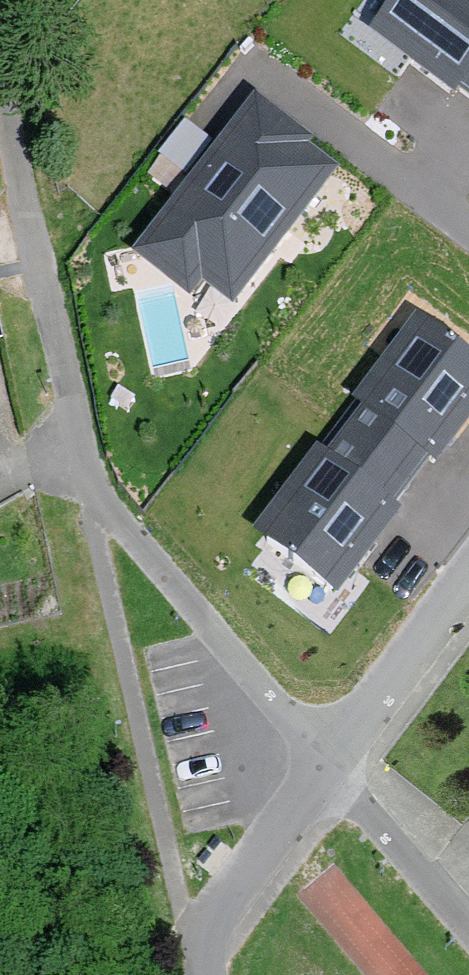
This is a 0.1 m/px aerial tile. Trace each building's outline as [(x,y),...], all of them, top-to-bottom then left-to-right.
[(369,25),(455,90),(461,82),(468,71),(468,0),(389,0),(369,25)] [(461,82),(468,88),(468,71),(461,82)] [(233,298),(336,163),(308,142),(314,133),(254,88),(131,248),(190,293),(203,276),(233,298)] [(354,394),(363,400),(429,450),(438,457),(468,416),(468,346),(420,308),(354,394)] [(363,400),(328,446),(393,496),(429,450),(363,400)] [(318,439),(253,524),(337,587),(402,502),(393,496),(328,446),(318,439)]
